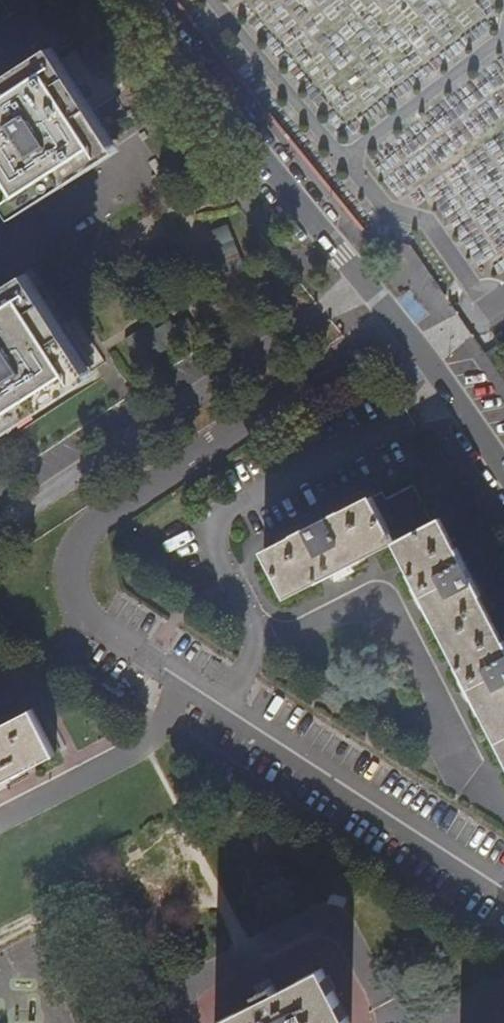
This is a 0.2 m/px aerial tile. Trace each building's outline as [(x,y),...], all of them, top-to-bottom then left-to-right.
[(18,211),(112,151),(52,57),(0,91),(0,183),(18,211)] [(86,376),(26,284),(0,300),(0,431),(86,376)] [(149,324),(130,334),(144,360),(163,350),(149,324)] [(433,520),(414,484),(377,502),(395,539),(433,520)] [(364,555),(395,539),(377,502),(373,495),(341,512),(339,510),(294,534),(295,537),(265,552),(288,596),(365,556),(364,555)] [(439,517),(433,520),(395,539),(434,617),(436,618),(458,661),(459,664),(482,710),(483,710),(503,751),(503,639),(502,640),(479,594),(481,593),(457,546),(456,547),(439,517)] [(32,709),(0,725),(0,784),(56,756),(32,709)] [(215,1022),(350,1022),(321,967),(276,990),(272,984),(257,991),(259,998),(214,1022),(215,1022)]
